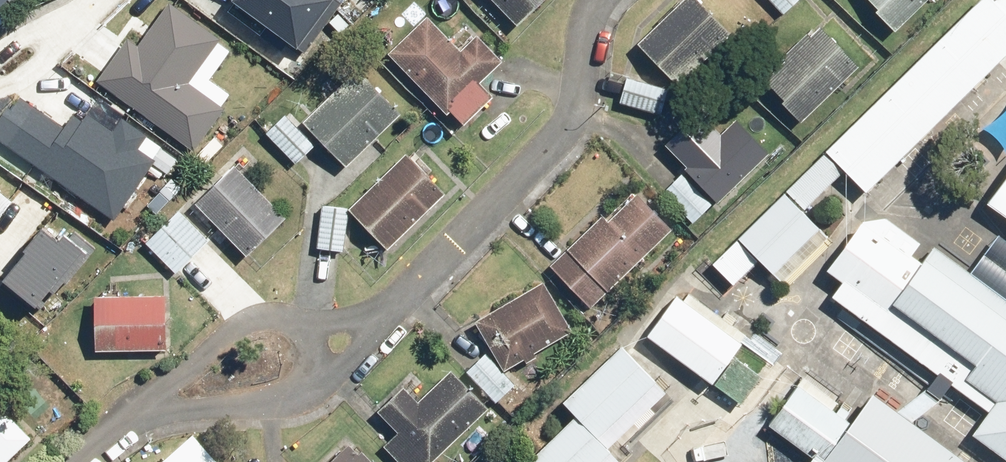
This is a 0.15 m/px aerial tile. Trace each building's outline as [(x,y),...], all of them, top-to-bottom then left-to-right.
[(98,76),(200,146),(229,105),(192,79),(224,33),(177,0),(145,46),(128,34),(98,76)] [(300,45),(333,0),(238,0),(300,45)] [(511,27),(538,0),(484,0),(511,27)] [(726,41),(691,0),(690,0),(641,41),(677,83),(726,41)] [(780,10),(790,0),(771,0),(780,10)] [(824,153),(864,193),(1005,52),(1005,12),(994,0),(978,0),(824,153)] [(893,28),(923,0),(866,0),(893,28)] [(422,18),(384,58),(460,131),(499,92),(485,79),(499,66),(470,37),(456,51),(422,18)] [(763,88),(799,123),(847,74),(812,39),(763,88)] [(299,115),(348,164),(398,115),(349,66),(299,115)] [(625,80),(617,105),(660,117),(667,92),(625,80)] [(0,120),(0,134),(116,215),(159,152),(90,104),(70,131),(18,95),(0,120)] [(716,199),(760,151),(709,106),(665,154),(716,199)] [(286,113),(263,137),(290,162),(313,137),(286,113)] [(824,154),(788,190),(807,209),(843,173),(824,154)] [(402,160),(350,211),(387,249),(439,197),(402,160)] [(228,169),(193,208),(248,257),(283,218),(228,169)] [(987,209),(1005,222),(1005,183),(987,209)] [(0,189),(0,209),(10,198),(0,189)] [(782,193),(738,237),(774,272),(818,228),(782,193)] [(558,281),(589,311),(662,236),(631,206),(558,281)] [(338,253),(342,215),(320,213),(317,251),(338,253)] [(144,246),(166,271),(203,240),(182,215),(144,246)] [(829,294),(987,411),(972,432),(1005,457),(1005,299),(934,246),(921,263),(863,221),(827,270),(840,279),(829,294)] [(42,223),(0,274),(35,303),(83,246),(64,230),(59,236),(42,223)] [(736,240),(712,265),(731,285),(756,260),(736,240)] [(471,322),(495,373),(570,338),(547,287),(471,322)] [(90,353),(161,351),(159,292),(89,294),(90,353)] [(647,334),(712,379),(742,338),(677,293),(647,334)] [(658,382),(619,344),(562,401),(600,440),(658,382)] [(376,412),(395,426),(380,440),(401,461),(429,461),(487,408),(453,372),(417,405),(394,388),(376,412)] [(768,419),(813,451),(805,461),(977,461),(873,389),(853,417),(798,378),(768,419)] [(24,440),(0,414),(0,461),(24,440)] [(570,415),(525,460),(527,461),(601,461),(609,454),(570,415)] [(331,461),(372,461),(354,442),(331,461)]
